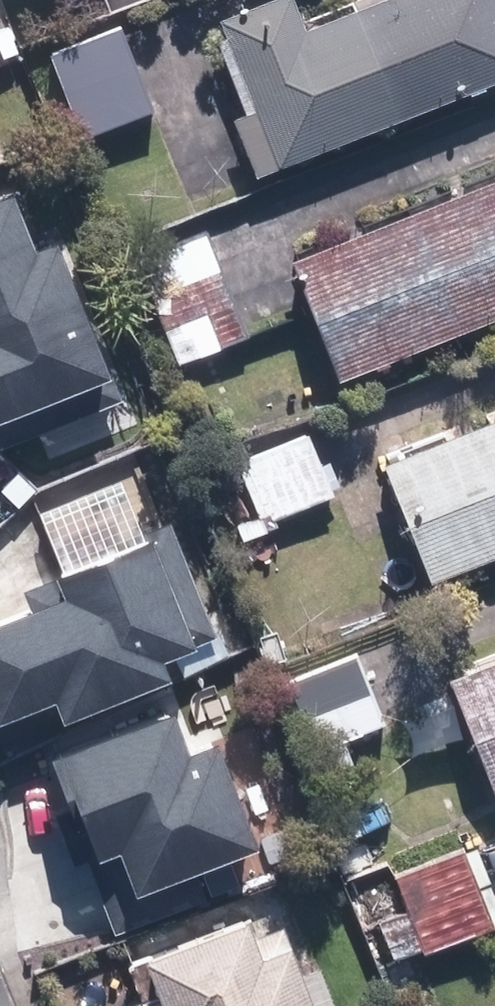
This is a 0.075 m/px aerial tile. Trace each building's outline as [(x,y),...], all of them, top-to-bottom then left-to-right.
[(306,27),(295,0),(265,0),(221,17),(279,164),(494,79),(494,0),(375,0),(306,27)] [(154,108),(122,23),(54,49),(86,134),(154,108)] [(294,257),(343,378),(494,317),(494,178),(294,257)] [(110,370),(112,369),(57,235),(36,243),(12,186),(0,191),(0,442),(1,445),(121,396),(110,370)] [(250,334),(207,227),(136,256),(179,362),(250,334)] [(384,463),(431,579),(494,553),(494,418),(384,463)] [(273,518),(333,491),(307,433),(247,460),(273,518)] [(192,639),(194,643),(217,634),(171,516),(147,526),(150,532),(58,568),(60,574),(24,588),(30,605),(0,617),(0,714),(55,692),(63,712),(172,670),(164,650),(192,639)] [(385,720),(357,655),(290,684),(318,748),(385,720)] [(451,674),(494,786),(494,656),(451,674)] [(195,864),(258,840),(218,735),(190,746),(174,703),(51,750),(72,805),(56,811),(76,866),(91,860),(118,931),(208,897),(195,864)] [(492,918),(464,850),(398,877),(426,945),(492,918)] [(147,954),(160,990),(136,1000),(138,1005),(334,1005),(318,963),(301,969),(284,924),(255,934),(248,916),(147,954)]
